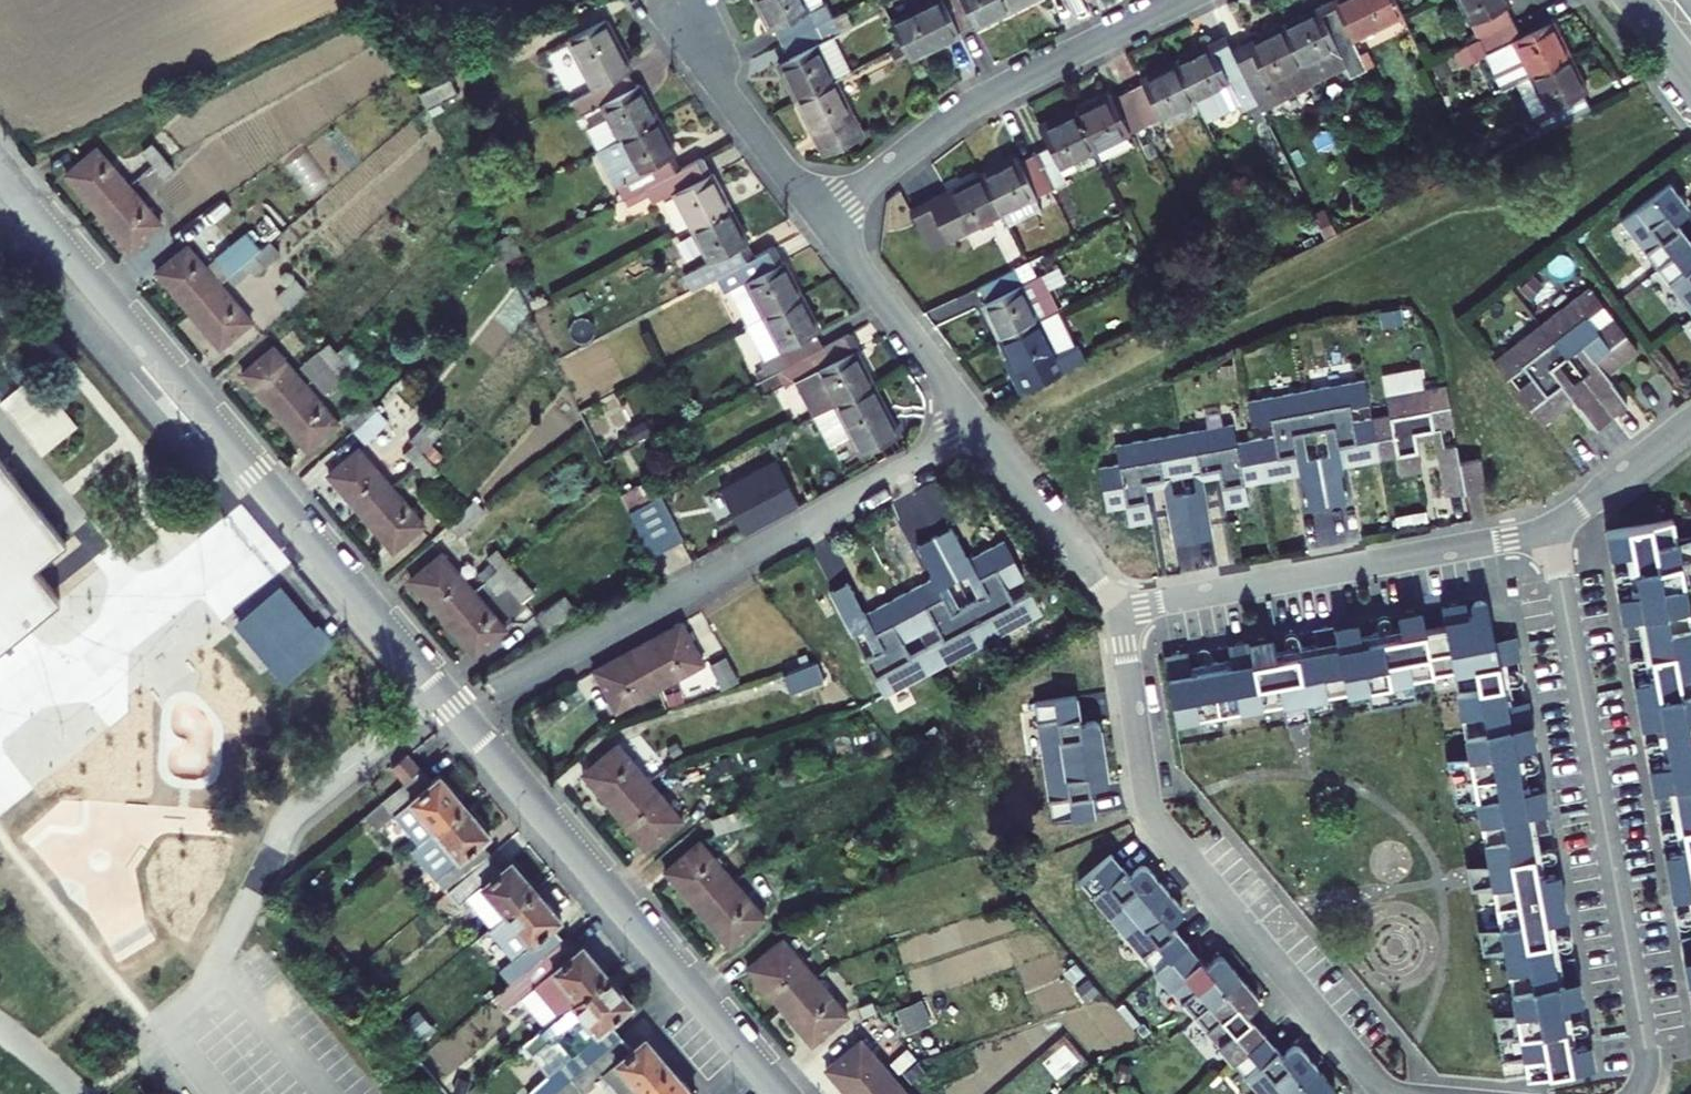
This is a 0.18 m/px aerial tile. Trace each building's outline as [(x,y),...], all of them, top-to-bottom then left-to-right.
[(768,28),(772,27),(779,42),(828,19),(819,0),(755,0),(768,28)] [(960,33),(944,0),(932,0),(888,21),(900,47),(907,60),(960,33)] [(960,33),(1011,8),(1007,0),(944,0),(960,33)] [(1391,0),(1330,0),(1329,1),(1348,41),(1399,17),(1391,0)] [(1507,0),(1460,0),(1479,38),(1513,21),(1506,6),(1509,5),(1507,0)] [(1348,41),(1329,1),(1277,26),(1297,66),(1348,41)] [(828,19),(779,42),(787,58),(777,62),(794,98),(833,78),(849,70),(832,35),(840,31),(834,16),(828,19)] [(567,39),(594,89),(628,71),(631,69),(605,19),(567,39)] [(1463,64),(1487,53),(1504,88),(1518,81),(1568,56),(1551,21),(1521,36),(1513,21),(1479,38),(1455,50),(1462,64),(1463,64)] [(1297,66),(1277,26),(1227,50),(1247,91),(1257,110),(1292,92),(1283,73),(1297,66)] [(1190,100),(1201,125),(1225,113),(1214,89),(1223,85),(1230,98),(1247,91),(1227,50),(1220,36),(1170,60),(1190,100)] [(1462,64),(1455,50),(1444,55),(1452,69),(1462,64)] [(1568,56),(1518,81),(1535,116),(1548,110),(1555,125),(1590,108),(1583,93),(1586,91),(1568,56)] [(1190,100),(1170,60),(1117,86),(1136,127),(1190,100)] [(636,85),(628,71),(594,89),(572,100),(579,115),(601,104),(608,116),(619,138),(656,119),(639,84),(636,85)] [(858,129),(833,78),(794,98),(820,148),(858,129)] [(1136,127),(1117,86),(1063,112),(1083,152),(1136,127)] [(1555,125),(1548,110),(1535,116),(1543,131),(1555,125)] [(1025,152),(1044,192),(1060,184),(1052,167),(1083,152),(1063,112),(1032,127),(1040,144),(1025,152)] [(597,150),(619,138),(608,116),(587,128),(597,150)] [(675,153),(656,119),(619,138),(597,150),(623,199),(645,188),(679,170),(671,155),(675,153)] [(149,142),(141,150),(163,174),(171,166),(149,142)] [(57,174),(87,211),(121,182),(90,145),(57,174)] [(1044,192),(1025,152),(974,176),(994,217),(1002,233),(1039,215),(1032,197),(1044,192)] [(673,192),(691,227),(728,207),(703,158),(679,170),(645,188),(654,200),(673,192)] [(920,202),(921,205),(939,242),(940,244),(994,217),(974,176),(920,202)] [(155,223),(121,182),(87,211),(122,251),(155,223)] [(1620,221),(1657,268),(1690,242),(1676,225),(1686,217),(1684,207),(1667,185),(1620,221)] [(923,252),(940,244),(939,242),(921,205),(920,202),(903,210),(923,252)] [(716,277),(753,258),(745,243),(747,243),(728,207),(691,227),(709,262),(683,276),(691,290),(716,277)] [(274,255),(247,226),(211,258),(232,281),(247,268),(252,275),(274,255)] [(1690,242),(1657,268),(1690,313),(1690,243),(1690,242)] [(746,325),(802,295),(783,261),(781,262),(774,248),(753,258),(716,277),(723,291),(728,289),(746,325)] [(150,278),(177,311),(208,284),(181,253),(150,278)] [(1018,286),(1011,270),(971,289),(997,342),(1036,322),(1056,313),(1038,275),(1018,286)] [(240,322),(208,284),(177,311),(210,349),(240,322)] [(1588,290),(1537,329),(1569,369),(1587,356),(1607,381),(1640,356),(1612,321),(1599,331),(1589,318),(1601,308),(1588,290)] [(773,373),(829,345),(802,295),(746,325),(773,373)] [(1056,313),(1036,322),(1053,359),(1076,348),(1058,312),(1056,313)] [(1036,322),(997,342),(1023,395),(1084,364),(1076,348),(1053,359),(1036,322)] [(1553,381),(1569,369),(1537,329),(1487,366),(1501,385),(1521,369),(1533,384),(1512,399),(1538,433),(1574,406),(1553,381)] [(850,334),(829,345),(773,373),(778,371),(786,385),(794,382),(814,421),(878,388),(858,353),(860,352),(850,334)] [(345,341),(336,348),(329,340),(300,363),(323,391),(361,359),(345,341)] [(235,379),(266,416),(296,389),(266,352),(235,379)] [(1592,380),(1583,387),(1610,422),(1628,408),(1610,386),(1602,392),(1592,380)] [(40,461),(75,435),(35,381),(0,407),(0,409),(40,461)] [(1384,466),(1374,420),(1357,423),(1353,406),(1370,401),(1365,381),(1303,393),(1314,444),(1337,439),(1344,474),(1384,466)] [(1596,433),(1610,422),(1583,387),(1574,394),(1584,406),(1578,411),(1596,433)] [(878,388),(814,421),(828,448),(851,437),(861,454),(901,433),(878,388)] [(1455,428),(1446,388),(1392,398),(1396,416),(1374,420),(1384,466),(1406,461),(1409,475),(1428,471),(1421,435),(1455,428)] [(328,427),(296,389),(266,416),(297,453),(328,427)] [(1245,404),(1250,425),(1268,422),(1272,439),(1254,443),(1264,489),(1302,481),(1295,447),(1314,444),(1303,393),(1245,404)] [(365,394),(341,415),(364,441),(388,420),(365,394)] [(1264,489),(1254,443),(1237,446),(1234,428),(1169,440),(1178,481),(1216,473),(1222,510),(1250,504),(1248,492),(1264,489)] [(1178,481),(1169,440),(1116,450),(1120,468),(1102,472),(1110,518),(1127,514),(1130,527),(1154,523),(1146,487),(1178,481)] [(1466,491),(1459,460),(1457,449),(1443,451),(1447,467),(1439,468),(1445,496),(1466,491)] [(773,455),(718,485),(742,531),(798,502),(773,455)] [(1327,455),(1315,457),(1325,506),(1348,502),(1342,476),(1331,478),(1327,455)] [(1480,456),(1459,460),(1466,491),(1487,486),(1480,456)] [(61,606),(37,575),(70,551),(0,457),(0,655),(61,606)] [(1325,506),(1315,457),(1306,459),(1311,482),(1300,484),(1305,510),(1325,506)] [(357,522),(386,495),(355,458),(325,483),(357,522)] [(386,495),(357,522),(386,557),(416,531),(386,495)] [(1179,499),(1189,544),(1211,540),(1206,513),(1196,515),(1192,496),(1179,499)] [(628,513),(650,557),(681,541),(659,497),(628,513)] [(1173,547),(1189,544),(1179,499),(1173,500),(1176,518),(1167,520),(1173,547)] [(1624,637),(1646,633),(1648,644),(1639,645),(1642,664),(1651,662),(1654,675),(1632,679),(1641,723),(1663,719),(1665,733),(1655,735),(1659,752),(1667,750),(1670,762),(1649,765),(1657,812),(1679,809),(1681,821),(1671,822),(1674,838),(1684,837),(1682,827),(1690,826),(1690,627),(1682,580),(1690,578),(1690,536),(1675,539),(1670,516),(1603,528),(1608,551),(1629,547),(1631,557),(1622,559),(1625,578),(1634,576),(1637,589),(1616,593),(1624,637)] [(932,538),(957,583),(965,580),(955,560),(966,554),(952,527),(932,538)] [(957,583),(932,538),(914,548),(927,574),(938,568),(947,588),(957,583)] [(969,559),(984,589),(965,598),(988,641),(1038,614),(1029,597),(1015,604),(1007,589),(1021,582),(1001,544),(969,559)] [(502,614),(530,584),(498,555),(470,586),(502,614)] [(442,624),(473,597),(438,556),(408,582),(442,624)] [(932,580),(898,598),(919,636),(935,629),(942,643),(927,651),(937,669),(988,641),(965,598),(947,607),(932,580)] [(858,609),(845,585),(826,594),(850,639),(861,633),(851,614),(858,609)] [(313,630),(278,589),(238,624),(285,678),(328,641),(322,633),(317,627),(313,630)] [(1297,656),(1306,698),(1366,686),(1371,707),(1414,698),(1411,677),(1447,669),(1464,753),(1441,757),(1450,800),(1472,797),(1484,861),(1529,853),(1531,861),(1540,859),(1537,843),(1528,844),(1526,836),(1549,831),(1539,784),(1519,787),(1516,776),(1528,775),(1525,756),(1513,758),(1510,744),(1532,741),(1523,695),(1501,698),(1499,689),(1508,687),(1505,669),(1496,670),(1493,660),(1515,656),(1510,633),(1491,636),(1484,599),(1481,594),(1477,591),(1473,591),(1468,593),(1466,595),(1473,622),(1468,624),(1463,600),(1442,605),(1445,625),(1425,629),(1420,610),(1397,615),(1400,633),(1388,635),(1384,624),(1367,627),(1368,635),(1362,641),(1357,619),(1313,628),(1316,649),(1304,652),(1303,645),(1288,648),(1289,657),(1297,656)] [(473,597),(442,624),(475,664),(506,638),(473,597)] [(574,612),(563,598),(537,618),(548,632),(574,612)] [(881,698),(937,669),(927,651),(911,659),(903,643),(919,636),(898,598),(863,615),(879,645),(858,656),(881,698)] [(682,622),(594,670),(617,710),(704,663),(682,622)] [(1274,649),(1272,635),(1229,643),(1231,665),(1219,666),(1217,660),(1203,663),(1203,670),(1191,672),(1189,650),(1162,655),(1175,721),(1286,701),(1274,649)] [(1289,657),(1288,648),(1274,649),(1286,701),(1289,722),(1310,718),(1306,698),(1297,656),(1289,657)] [(738,680),(726,656),(709,664),(721,689),(738,680)] [(820,680),(815,663),(782,674),(787,691),(820,680)] [(684,696),(710,682),(700,665),(675,679),(684,696)] [(1044,761),(1104,752),(1098,722),(1082,724),(1078,697),(1035,702),(1044,761)] [(683,822),(619,744),(582,774),(647,851),(683,822)] [(408,752),(391,765),(403,781),(420,768),(408,752)] [(1104,752),(1044,761),(1054,820),(1094,813),(1088,787),(1102,786),(1105,784),(1107,780),(1107,775),(1104,752)] [(393,813),(418,843),(464,805),(440,775),(432,782),(420,768),(403,781),(366,815),(376,827),(393,813)] [(412,849),(448,891),(492,853),(481,841),(488,833),(464,805),(418,843),(412,849)] [(748,808),(712,818),(715,830),(751,820),(748,808)] [(1686,849),(1690,848),(1690,826),(1682,827),(1684,837),(1686,849)] [(764,918),(701,844),(666,874),(729,947),(764,918)] [(1673,895),(1690,892),(1690,848),(1686,849),(1665,853),(1673,895)] [(482,886),(507,915),(537,890),(511,860),(505,867),(492,853),(448,891),(459,903),(482,886)] [(1467,885),(1489,881),(1533,873),(1531,861),(1529,853),(1484,861),(1463,865),(1467,885)] [(1081,882),(1117,927),(1164,888),(1149,868),(1137,868),(1127,876),(1110,855),(1081,882)] [(1555,869),(1533,873),(1489,881),(1496,926),(1477,929),(1481,954),(1503,950),(1515,1013),(1495,1017),(1502,1055),(1522,1051),(1528,1080),(1593,1066),(1588,1041),(1566,1045),(1563,1033),(1574,1031),(1571,1015),(1560,1017),(1558,1004),(1581,1000),(1572,954),(1551,958),(1549,946),(1559,944),(1555,926),(1545,928),(1543,917),(1564,913),(1555,869)] [(1179,904),(1164,888),(1117,927),(1155,972),(1186,945),(1167,923),(1179,914),(1179,904)] [(562,918),(537,890),(507,915),(489,929),(515,958),(502,969),(513,982),(564,938),(553,926),(562,918)] [(524,999),(546,1026),(609,974),(583,944),(575,951),(564,938),(513,982),(497,996),(511,1010),(524,999)] [(750,968),(813,1043),(847,1015),(785,940),(750,968)] [(1155,972),(1194,1017),(1239,977),(1219,954),(1206,965),(1186,945),(1155,972)] [(609,974),(546,1026),(524,1045),(549,1074),(532,1089),(537,1093),(552,1093),(622,1036),(612,1023),(633,1005),(609,974)] [(1257,993),(1239,977),(1194,1017),(1232,1062),(1263,1035),(1245,1015),(1256,1006),(1257,993)] [(876,1012),(872,1003),(859,1008),(863,1017),(876,1012)] [(1232,1062),(1258,1093),(1285,1093),(1317,1067),(1303,1047),(1291,1046),(1281,1055),(1263,1035),(1232,1062)] [(624,1093),(637,1093),(671,1065),(646,1036),(632,1048),(622,1036),(552,1093),(575,1093),(581,1088),(583,1090),(606,1072),(624,1093)] [(862,1039),(826,1068),(848,1093),(908,1093),(862,1039)] [(671,1065),(637,1093),(696,1093),(671,1065)] [(1317,1067),(1285,1093),(1331,1093),(1335,1091),(1334,1085),(1317,1067)]
